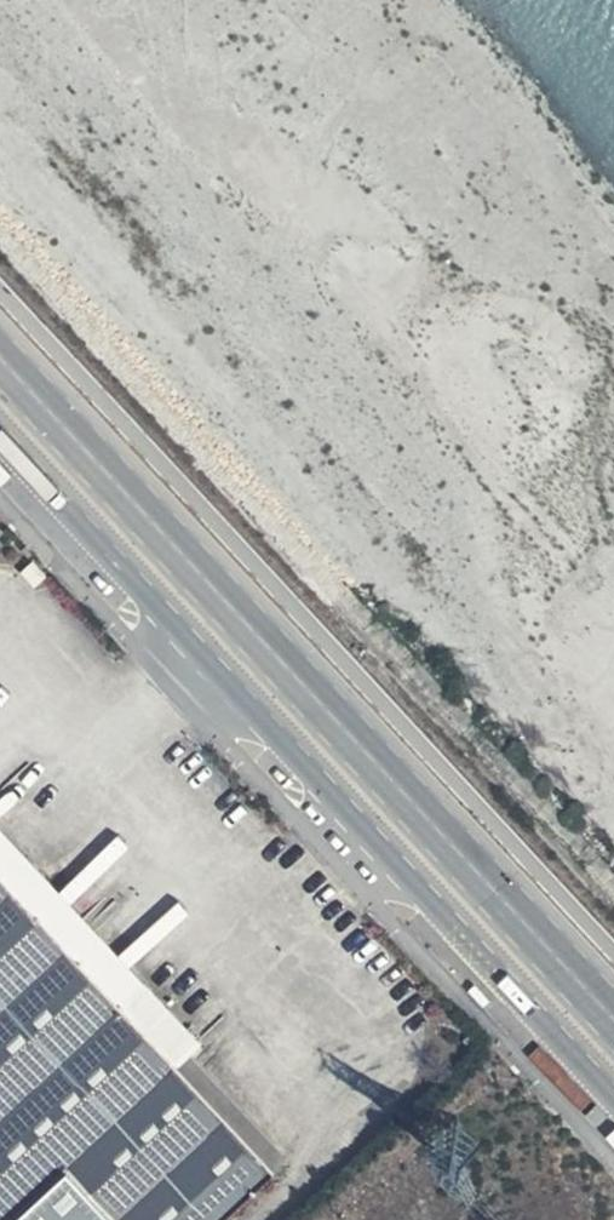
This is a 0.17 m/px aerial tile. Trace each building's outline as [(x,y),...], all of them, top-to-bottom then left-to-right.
[(59,1176),(102,1219),(229,1219),(278,1170),(180,1071),(204,1044),(0,824),(0,1219),(11,1219),(59,1176)]
